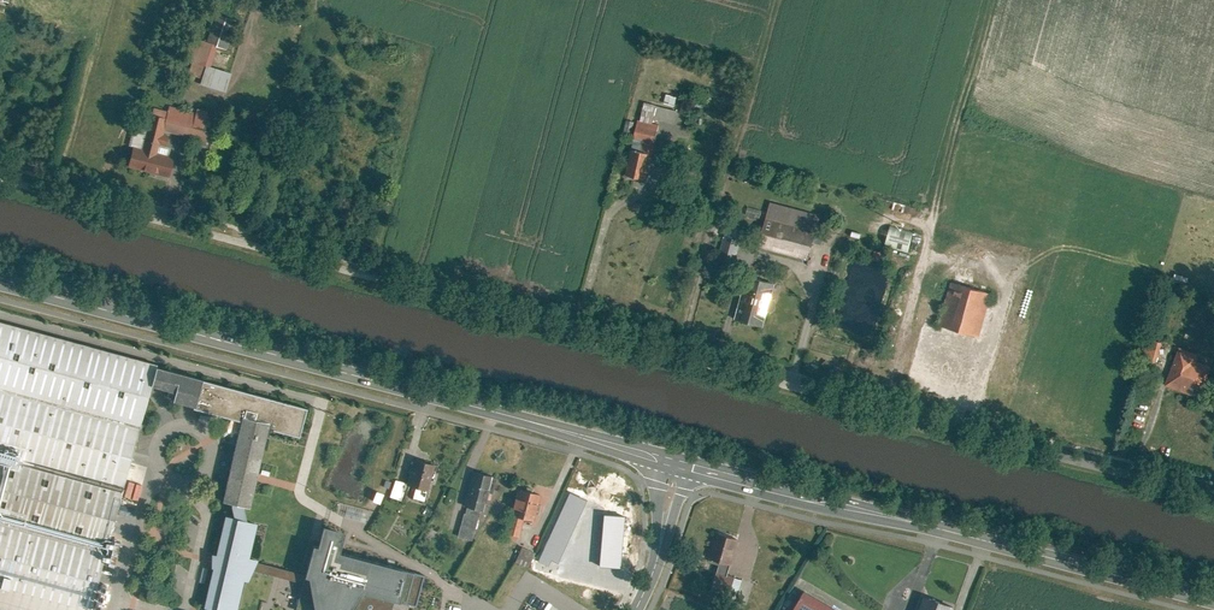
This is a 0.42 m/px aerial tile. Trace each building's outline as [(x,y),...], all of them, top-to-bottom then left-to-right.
[(207,43),(215,45),(225,49),(234,20),(217,15),(207,43)] [(207,43),(192,38),(186,58),(194,61),(208,65),(215,45),(207,43)] [(164,56),(158,54),(152,76),(162,79),(165,69),(161,68),(164,56)] [(208,66),(208,65),(194,61),(190,74),(204,78),(208,66)] [(230,74),(208,66),(204,78),(202,84),(224,91),(230,74)] [(167,119),(166,121),(213,133),(217,119),(194,113),(169,106),(168,111),(166,118),(167,119)] [(656,106),(652,119),(674,124),(677,111),(656,106)] [(152,115),(166,118),(168,111),(154,108),(152,115)] [(146,131),(163,136),(163,133),(164,131),(166,121),(167,119),(166,118),(152,115),(150,114),(146,131)] [(631,150),(652,155),(659,125),(638,120),(634,137),(644,139),(643,144),(632,142),(631,150)] [(213,133),(166,121),(164,131),(211,143),(213,133)] [(133,147),(128,167),(168,178),(172,164),(169,164),(171,157),(157,153),(159,143),(165,145),(168,134),(163,133),(163,136),(146,131),(144,137),(141,149),(133,147)] [(133,147),(141,149),(144,137),(132,134),(129,146),(133,147)] [(652,155),(631,150),(624,175),(646,180),(652,155)] [(818,214),(770,202),(759,246),(808,258),(818,214)] [(913,232),(890,226),(886,245),(909,250),(913,232)] [(739,242),(724,238),(719,259),(734,263),(739,242)] [(773,284),(746,276),(741,293),(744,294),(736,320),(761,327),(773,284)] [(990,291),(951,280),(939,325),(978,335),(990,291)] [(0,322),(0,608),(6,609),(89,609),(150,384),(155,366),(156,364),(0,322)] [(1161,342),(1148,339),(1143,360),(1156,363),(1161,342)] [(1199,353),(1178,345),(1165,383),(1201,396),(1212,365),(1197,360),(1199,353)] [(155,366),(150,384),(176,391),(173,399),(175,400),(194,405),(193,408),(228,418),(227,420),(223,423),(225,426),(219,429),(224,436),(229,434),(231,437),(236,434),(238,434),(223,501),(234,504),(236,517),(226,515),(217,556),(212,555),(213,568),(203,608),(211,609),(238,609),(246,582),(250,584),(254,572),(257,560),(250,558),(259,523),(248,520),(245,506),(250,507),(268,428),(298,437),(307,408),(155,366)] [(424,502),(434,465),(414,460),(407,485),(415,487),(412,499),(424,502)] [(496,478),(473,472),(464,506),(483,511),(488,493),(492,494),(496,478)] [(400,499),(405,484),(396,481),(390,496),(400,499)] [(540,494),(517,489),(507,534),(519,537),(523,518),(533,520),(535,513),(539,514),(541,505),(537,504),(540,494)] [(371,491),(368,500),(378,503),(380,493),(371,491)] [(477,518),(464,514),(458,536),(471,540),(477,518)] [(254,572),(288,580),(297,609),(385,609),(389,601),(410,605),(422,575),(330,548),(335,528),(317,524),(310,523),(304,545),(298,543),(292,565),(258,556),(257,560),(254,572)] [(738,539),(717,533),(710,558),(720,561),(731,565),(738,539)] [(522,547),(515,562),(529,568),(535,553),(522,547)] [(731,565),(720,561),(717,572),(728,575),(731,565)] [(713,586),(729,591),(733,577),(728,575),(717,572),(713,586)] [(730,590),(739,593),(743,578),(734,576),(730,590)] [(802,590),(790,609),(837,609),(802,590)] [(954,605),(925,595),(919,609),(952,609),(954,605)] [(859,602),(856,609),(882,609),(859,602)]
